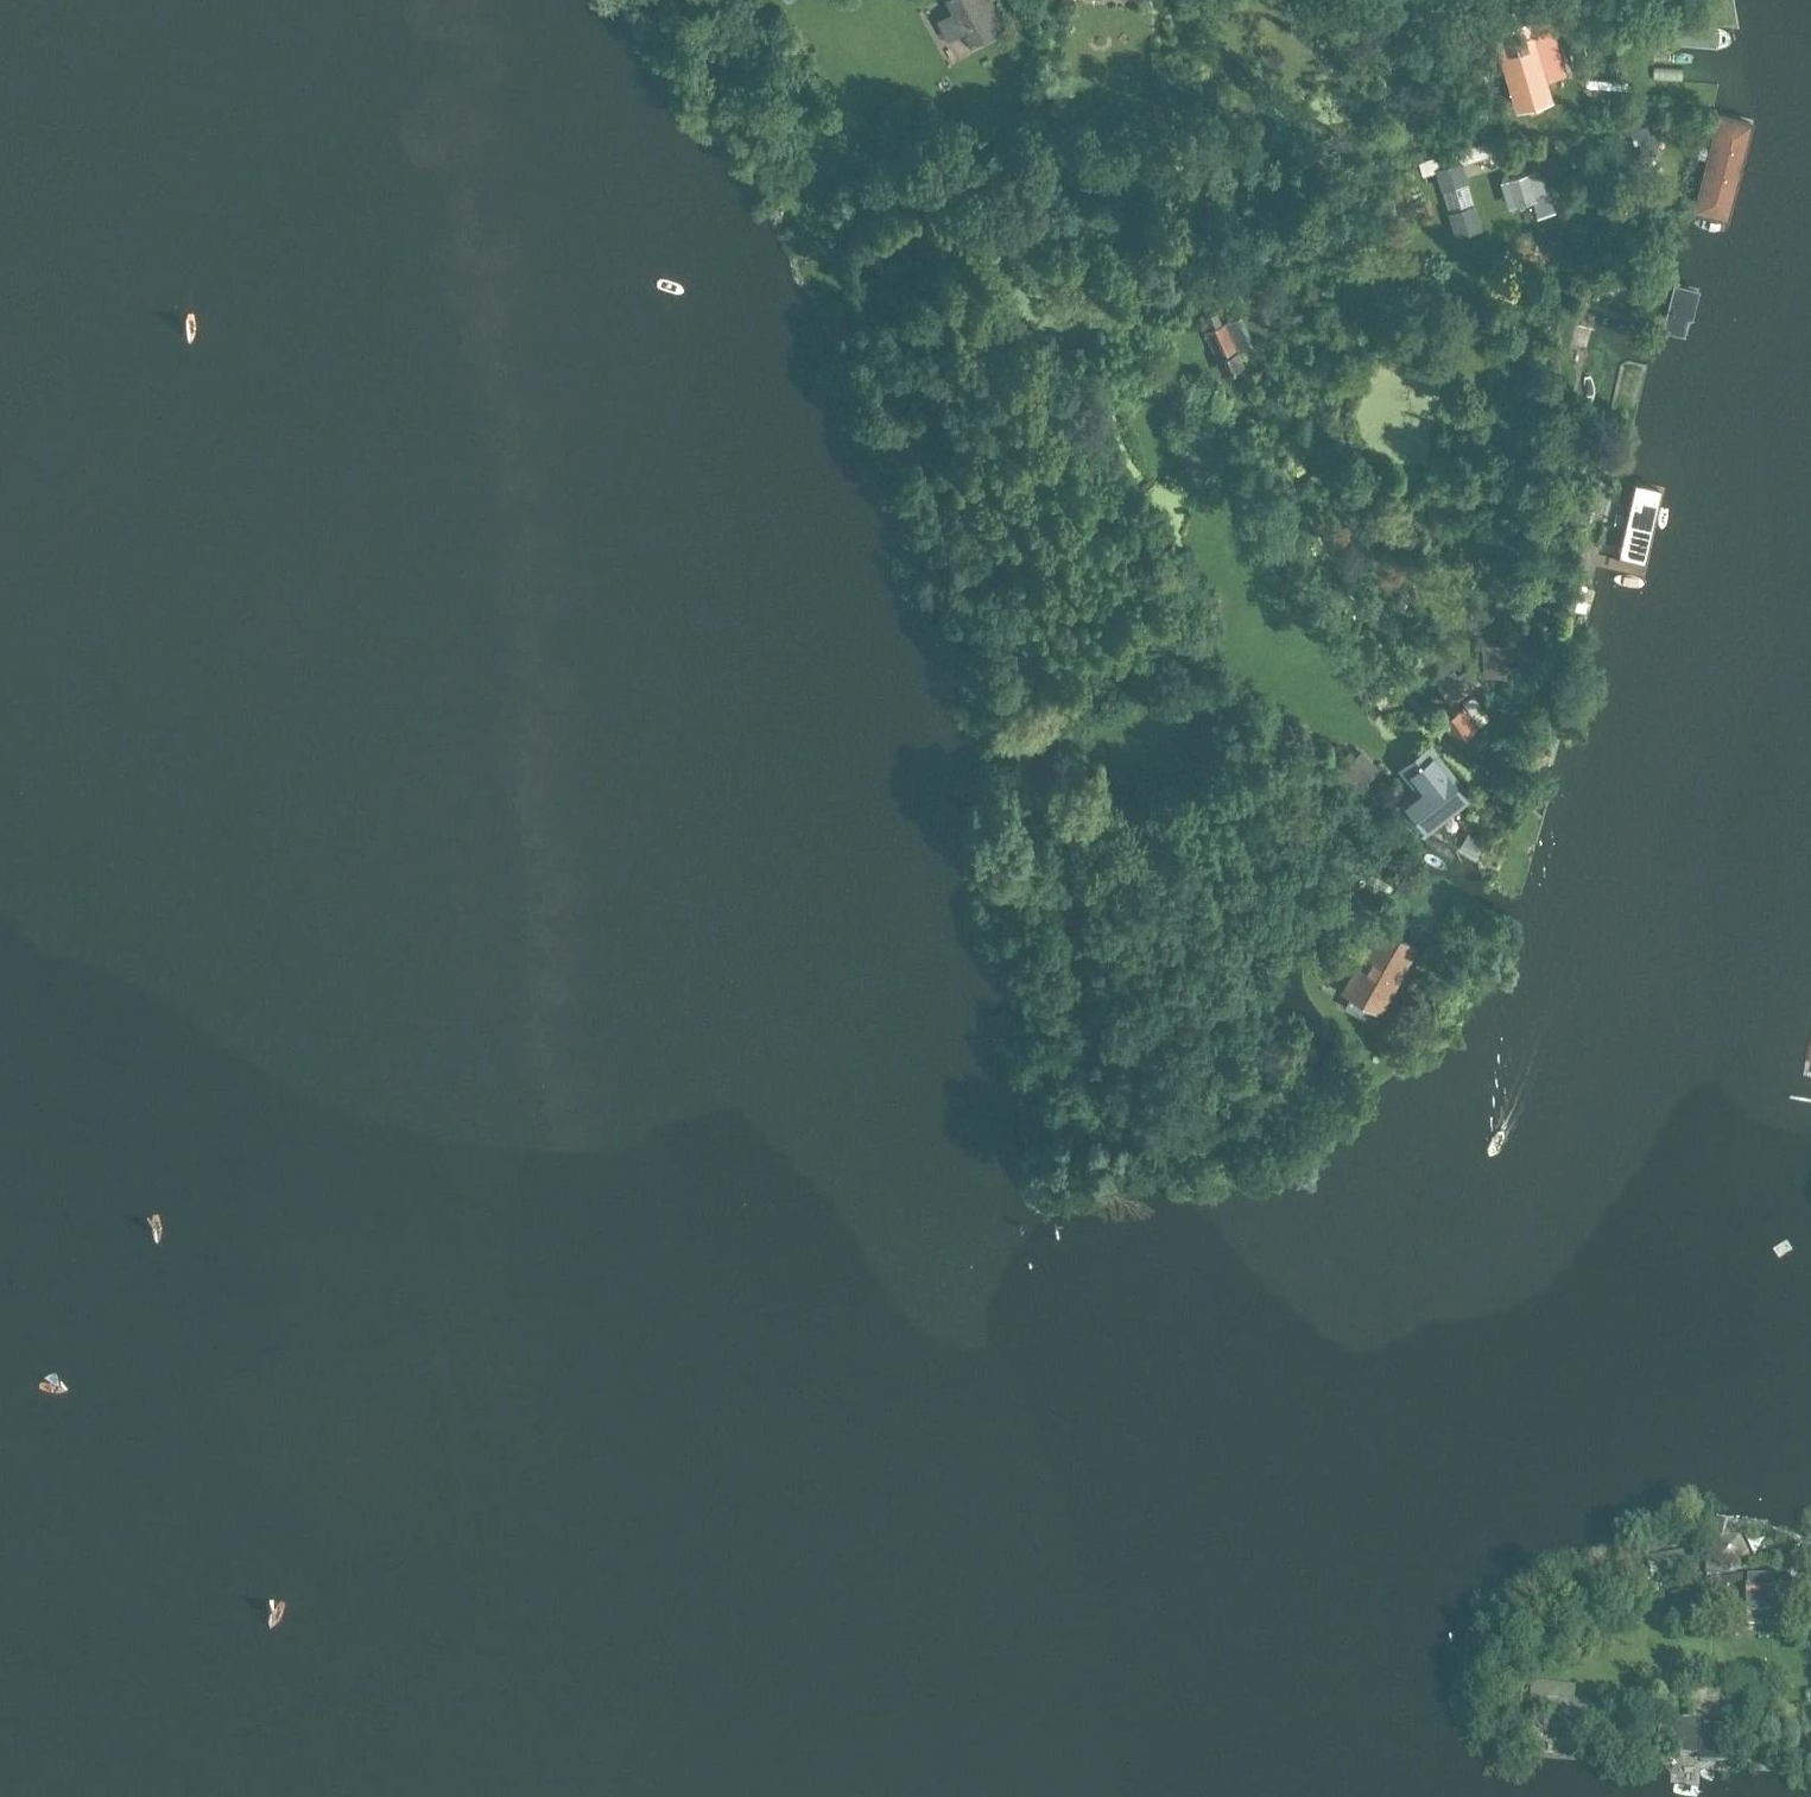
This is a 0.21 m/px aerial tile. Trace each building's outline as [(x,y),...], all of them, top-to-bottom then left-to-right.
[(971,46),(1000,29),(985,0),(944,0),(971,46)] [(1525,20),(1501,26),(1523,102),(1547,95),(1525,20)] [(1683,41),(1731,46),(1732,29),(1685,24),(1683,41)] [(1707,152),(1723,156),(1733,109),(1717,106),(1707,152)] [(1460,148),(1419,160),(1423,174),(1434,171),(1440,190),(1443,189),(1449,210),(1474,203),(1467,181),(1470,180),(1464,162),(1460,148)] [(1508,177),(1516,204),(1546,193),(1539,167),(1508,177)] [(1661,324),(1677,328),(1690,283),(1674,278),(1661,324)] [(1224,322),(1204,330),(1222,374),(1243,364),(1224,322)] [(1485,669),(1508,668),(1507,636),(1484,637),(1485,669)] [(1471,661),(1458,671),(1454,665),(1435,679),(1451,702),(1484,678),(1471,661)] [(1463,705),(1441,719),(1455,742),(1477,726),(1463,705)] [(1376,766),(1359,750),(1338,772),(1355,788),(1376,766)] [(1421,753),(1404,771),(1419,786),(1402,803),(1422,821),(1456,787),(1421,753)] [(1339,988),(1381,1012),(1420,944),(1379,920),(1350,969),(1339,988)] [(1706,1575),(1744,1576),(1750,1569),(1749,1556),(1740,1536),(1731,1536),(1732,1522),(1714,1519),(1705,1558),(1706,1575)] [(1640,1560),(1643,1582),(1651,1579),(1688,1573),(1683,1554),(1669,1557),(1666,1543),(1648,1547),(1649,1557),(1640,1560)] [(1719,1618),(1748,1618),(1748,1614),(1792,1614),(1789,1576),(1749,1577),(1749,1578),(1711,1578),(1710,1597),(1720,1598),(1719,1618)] [(1550,1682),(1544,1729),(1602,1736),(1604,1703),(1574,1700),(1575,1685),(1550,1682)] [(1730,1762),(1731,1721),(1731,1719),(1718,1719),(1718,1718),(1721,1718),(1720,1691),(1692,1692),(1693,1719),(1692,1719),(1679,1720),(1680,1737),(1680,1741),(1701,1741),(1701,1762),(1730,1762)]
